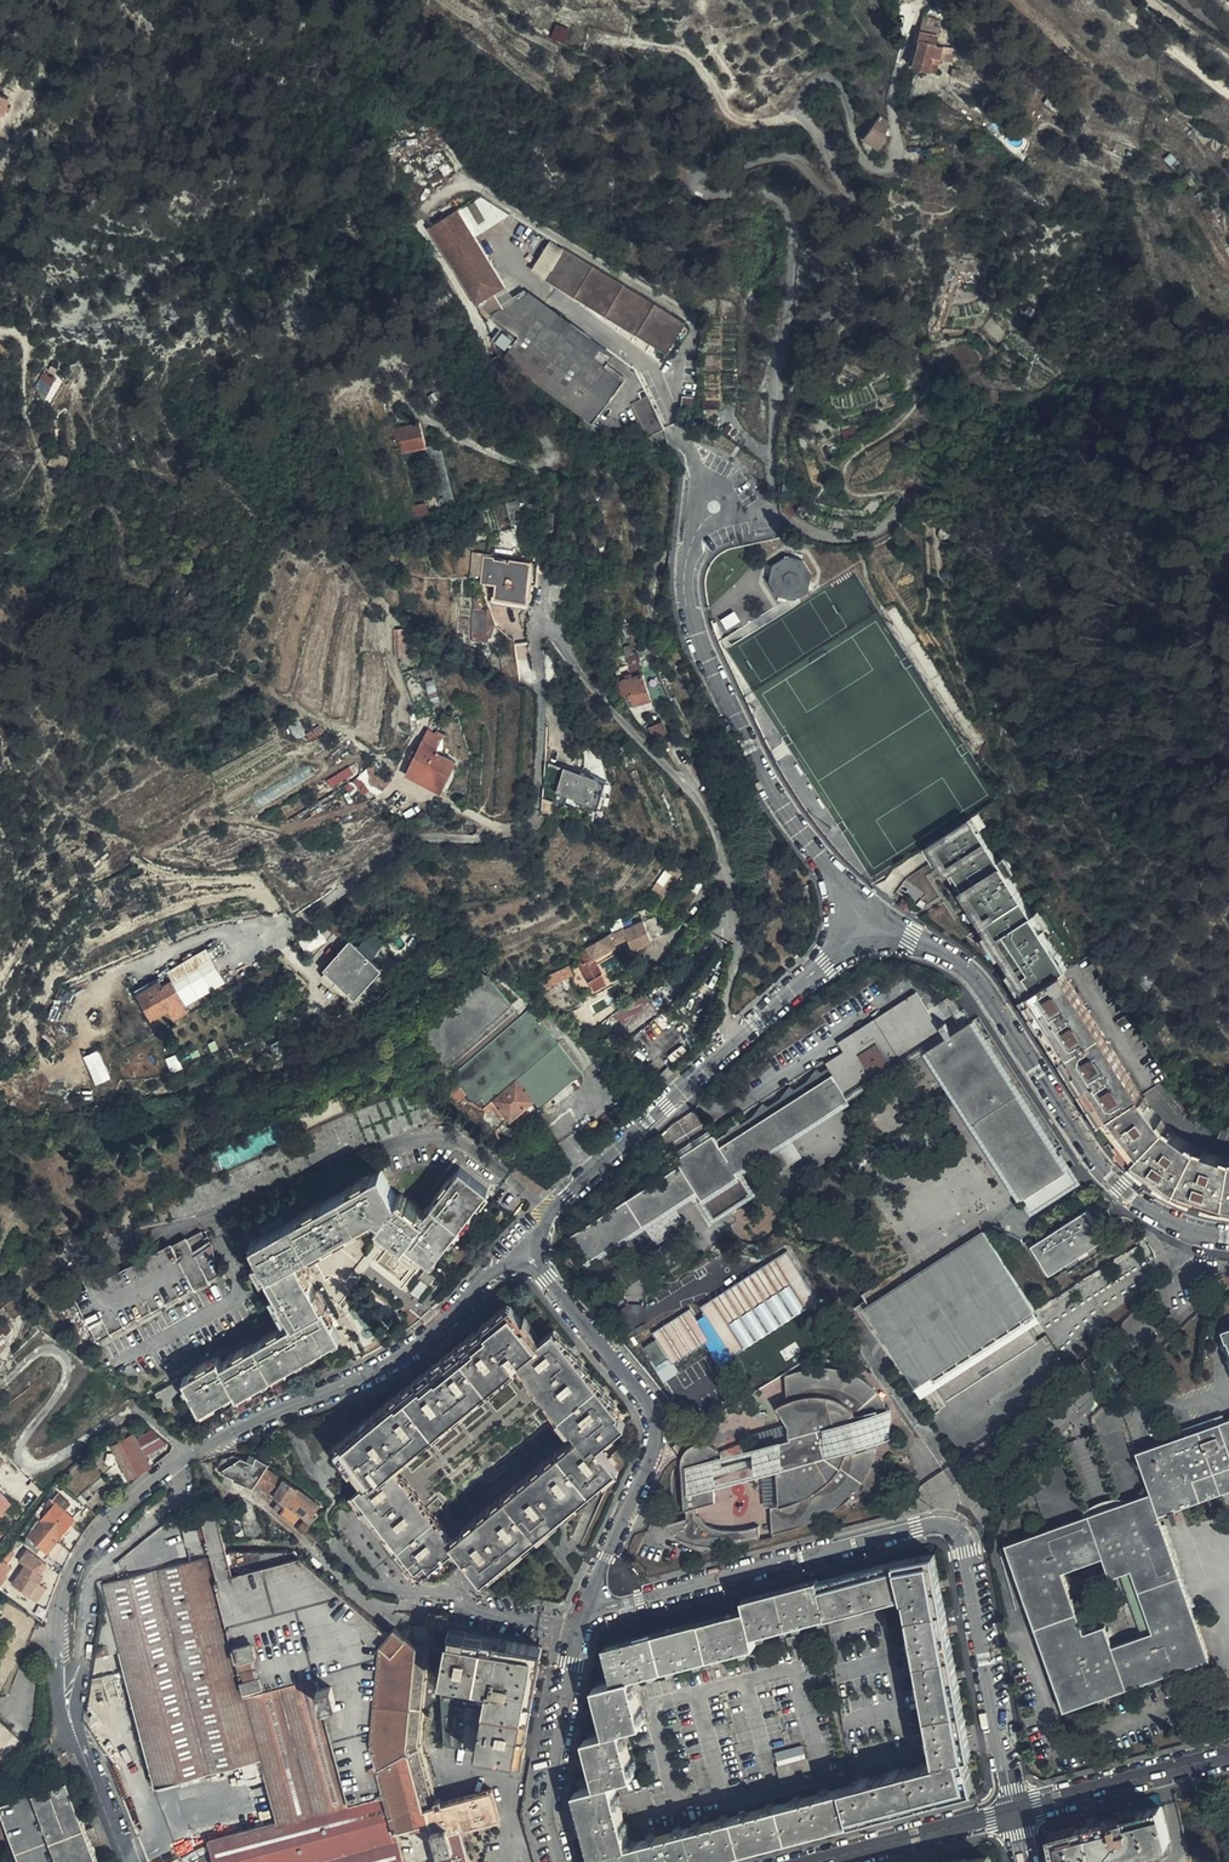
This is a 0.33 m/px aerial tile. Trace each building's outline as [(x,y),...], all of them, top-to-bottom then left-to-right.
[(920,73),(924,57),(918,55),(919,48),(914,46),(916,38),(910,37),(901,68),(920,73)] [(0,98),(0,115),(3,116),(8,101),(0,98)] [(877,146),(895,124),(882,114),(864,136),(877,146)] [(482,256),(448,212),(437,219),(423,229),(471,305),(491,293),(503,286),(487,260),(482,256)] [(591,233),(595,217),(582,213),(578,228),(591,233)] [(677,320),(551,241),(532,272),(657,349),(677,320)] [(491,293),(471,305),(480,320),(482,321),(501,309),(491,293)] [(547,325),(531,313),(497,359),(586,425),(588,423),(622,378),(601,364),(547,325)] [(556,314),(547,325),(601,364),(609,352),(556,314)] [(500,349),(508,339),(498,331),(490,342),(500,349)] [(35,389),(49,395),(56,378),(42,372),(35,389)] [(649,395),(633,402),(648,435),(663,428),(649,395)] [(394,426),(398,453),(426,449),(422,422),(394,426)] [(55,469),(60,459),(50,454),(45,464),(55,469)] [(501,503),(508,526),(512,525),(520,523),(513,499),(501,503)] [(520,523),(512,525),(515,536),(525,533),(522,522),(520,523)] [(493,539),(493,546),(511,549),(515,546),(508,526),(496,530),(497,538),(493,539)] [(489,545),(487,557),(510,561),(511,549),(493,546),(489,545)] [(487,557),(479,556),(476,581),(484,583),(487,557)] [(507,607),(522,609),(526,562),(510,561),(487,557),(484,583),(492,584),(492,600),(508,602),(507,607)] [(810,590),(812,575),(803,561),(786,557),(772,565),(770,584),(778,597),(794,600),(810,590)] [(385,590),(383,578),(376,579),(378,591),(385,590)] [(183,608),(197,586),(188,581),(175,602),(183,608)] [(491,624),(488,612),(468,610),(468,636),(487,639),(491,624)] [(738,629),(745,639),(768,624),(762,614),(738,629)] [(644,672),(640,658),(624,663),(627,677),(638,674),(644,672)] [(650,707),(638,674),(627,677),(611,683),(616,697),(624,696),(631,713),(650,707)] [(415,722),(409,710),(404,711),(406,728),(413,731),(415,722)] [(662,734),(657,722),(645,728),(650,738),(662,734)] [(308,741),(325,730),(317,724),(302,734),(308,741)] [(418,740),(435,747),(439,734),(424,727),(418,740)] [(226,741),(221,734),(215,738),(219,745),(226,741)] [(209,747),(204,739),(193,746),(198,754),(209,747)] [(433,749),(435,747),(418,740),(400,776),(415,783),(418,776),(440,786),(453,760),(433,749)] [(354,772),(357,776),(374,792),(388,779),(372,761),(354,772)] [(602,780),(544,762),(542,789),(594,804),(602,780)] [(374,792),(357,776),(340,786),(353,799),(360,795),(369,799),(374,792)] [(438,794),(440,786),(418,776),(415,783),(438,794)] [(965,822),(927,847),(940,867),(978,842),(965,822)] [(994,866),(978,842),(940,867),(947,877),(954,872),(964,887),(961,890),(971,905),(977,901),(985,914),(983,915),(999,939),(995,941),(1005,956),(1016,972),(1022,969),(1027,976),(1030,982),(1029,983),(1035,993),(1063,974),(1067,971),(1007,880),(997,864),(994,866)] [(1003,861),(997,864),(1007,880),(1013,876),(1003,861)] [(954,872),(947,877),(950,882),(958,884),(961,890),(964,887),(954,872)] [(659,900),(668,886),(663,883),(654,897),(659,900)] [(971,905),(961,890),(957,892),(972,914),(973,913),(993,943),(995,941),(999,939),(983,915),(985,914),(977,901),(971,905)] [(619,929),(629,949),(649,940),(638,919),(619,929)] [(372,932),(362,948),(374,956),(384,939),(372,932)] [(607,935),(605,933),(582,946),(584,950),(571,956),(590,989),(605,982),(591,956),(615,943),(610,934),(607,935)] [(346,998),(376,966),(346,939),(317,973),(346,998)] [(993,943),(991,944),(1001,959),(1005,956),(995,941),(993,943)] [(564,968),(555,971),(558,980),(568,976),(564,968)] [(405,1026),(437,1063),(507,1004),(483,976),(470,969),(405,1026)] [(558,980),(555,971),(555,970),(533,979),(536,988),(558,980)] [(1027,998),(1023,1001),(1109,1130),(1146,1100),(1063,974),(1035,993),(1027,998)] [(1030,982),(1027,976),(1021,980),(1025,985),(1024,992),(1027,998),(1035,993),(1029,983),(1030,982)] [(168,978),(159,983),(155,986),(152,981),(131,992),(147,1020),(166,1009),(181,1001),(168,978)] [(952,989),(939,979),(937,982),(950,991),(952,989)] [(924,1050),(931,1061),(955,1046),(980,1085),(957,1101),(992,1155),(1015,1139),(1037,1174),(1042,1171),(1047,1180),(1062,1170),(968,1023),(940,1040),(911,995),(835,1042),(841,1052),(826,1061),(829,1066),(820,1072),(815,1069),(805,1081),(794,1089),(788,1086),(778,1099),(766,1107),(762,1103),(752,1117),(741,1123),(736,1120),(726,1133),(717,1138),(713,1134),(676,1157),(681,1165),(570,1238),(587,1263),(698,1192),(715,1216),(751,1193),(736,1169),(924,1050)] [(186,1010),(181,1001),(166,1009),(171,1018),(186,1010)] [(437,1063),(442,1068),(512,1010),(507,1004),(437,1063)] [(474,1101),(477,1105),(487,1097),(504,1120),(511,1128),(579,1070),(538,1021),(524,1011),(448,1075),(464,1094),(471,1103),(474,1101)] [(1119,1028),(1131,1021),(1127,1015),(1115,1024),(1119,1028)] [(955,1046),(931,1061),(957,1101),(980,1085),(955,1046)] [(601,1076),(617,1061),(598,1051),(591,1059),(601,1076)] [(454,1101),(464,1094),(448,1075),(447,1074),(437,1082),(454,1101)] [(477,1105),(480,1109),(484,1112),(487,1108),(501,1123),(504,1120),(487,1097),(477,1105)] [(1109,1130),(1125,1152),(1138,1165),(1169,1187),(1181,1193),(1218,1205),(1228,1207),(1228,1158),(1194,1146),(1167,1127),(1146,1100),(1109,1130)] [(484,1112),(480,1109),(473,1114),(492,1132),(501,1123),(487,1108),(484,1112)] [(699,1110),(662,1128),(670,1145),(707,1127),(699,1110)] [(1019,1198),(1047,1180),(1042,1171),(1037,1174),(1015,1139),(992,1155),(1019,1198)] [(294,1258),(370,1213),(378,1209),(382,1214),(376,1218),(373,1223),(426,1264),(483,1190),(456,1168),(419,1212),(395,1194),(393,1197),(377,1168),(247,1242),(264,1273),(262,1274),(288,1323),(218,1363),(214,1356),(180,1376),(196,1407),(231,1388),(235,1393),(337,1335),(294,1258)] [(378,1209),(370,1213),(376,1218),(382,1214),(378,1209)] [(1084,1210),(1029,1245),(1047,1274),(1102,1238),(1084,1210)] [(78,1313),(204,1245),(196,1231),(184,1239),(181,1236),(98,1282),(84,1290),(70,1297),(78,1313)] [(932,1374),(935,1378),(931,1381),(943,1400),(1034,1343),(1022,1324),(1020,1325),(1017,1320),(1031,1311),(981,1232),(863,1306),(903,1370),(908,1367),(910,1370),(905,1373),(913,1386),(932,1374)] [(85,1325),(212,1258),(204,1245),(78,1313),(85,1325)] [(723,1362),(820,1300),(788,1251),(700,1306),(706,1316),(698,1322),(690,1310),(653,1333),(674,1364),(710,1341),(723,1362)] [(219,1273),(212,1258),(85,1325),(93,1340),(205,1279),(206,1280),(219,1273)] [(425,1287),(433,1278),(420,1269),(414,1278),(425,1287)] [(607,1291),(596,1277),(589,1282),(599,1297),(607,1291)] [(539,1340),(510,1306),(336,1447),(364,1483),(353,1492),(418,1572),(425,1567),(426,1569),(422,1574),(423,1578),(424,1579),(426,1580),(439,1577),(464,1558),(480,1577),(615,1466),(614,1464),(617,1462),(610,1454),(607,1456),(597,1444),(623,1421),(621,1419),(623,1417),(551,1330),(539,1340)] [(8,1329),(0,1322),(0,1334),(1,1336),(8,1329)] [(1215,1331),(1219,1344),(1221,1343),(1228,1365),(1228,1326),(1215,1331)] [(865,1423),(886,1418),(886,1416),(885,1412),(881,1402),(877,1395),(873,1389),(868,1384),(862,1379),(856,1374),(849,1370),(841,1367),(833,1365),(823,1365),(814,1365),(802,1367),(797,1369),(784,1376),(788,1437),(787,1437),(782,1443),(780,1447),(780,1451),(722,1467),(720,1461),(723,1460),(722,1458),(719,1452),(714,1448),(708,1444),(703,1444),(696,1445),(692,1447),(689,1449),(683,1455),(681,1464),(685,1512),(687,1511),(688,1518),(665,1524),(670,1530),(681,1538),(687,1541),(701,1546),(707,1547),(718,1546),(735,1544),(760,1539),(758,1525),(751,1527),(738,1530),(727,1529),(721,1528),(712,1525),(707,1522),(698,1517),(697,1516),(697,1508),(716,1502),(714,1477),(783,1458),(783,1459),(787,1462),(787,1466),(777,1469),(781,1504),(770,1507),(773,1533),(788,1529),(815,1520),(835,1509),(843,1503),(850,1498),(859,1485),(863,1479),(870,1464),(873,1452),(875,1439),(875,1433),(868,1435),(865,1423)] [(187,1396),(176,1378),(150,1393),(161,1411),(187,1396)] [(1133,1454),(1147,1495),(1007,1546),(1065,1709),(1210,1657),(1190,1604),(1147,1619),(1152,1631),(1112,1645),(1104,1624),(1084,1631),(1062,1571),(1101,1556),(1109,1576),(1130,1570),(1137,1590),(1168,1579),(1155,1542),(1140,1547),(1131,1523),(1157,1513),(1220,1490),(1219,1485),(1228,1481),(1228,1419),(1133,1454)] [(142,1456),(164,1444),(149,1430),(133,1439),(129,1435),(107,1447),(125,1478),(147,1466),(142,1456)] [(617,1449),(624,1443),(621,1439),(614,1445),(617,1449)] [(232,1476),(236,1478),(254,1485),(256,1483),(266,1468),(233,1454),(226,1459),(222,1457),(221,1462),(218,1468),(234,1474),(232,1476)] [(266,1468),(256,1483),(286,1502),(297,1488),(286,1480),(266,1468)] [(192,1485),(196,1487),(200,1486),(204,1484),(206,1481),(206,1477),(205,1473),(202,1470),(198,1470),(194,1470),(191,1472),(189,1476),(189,1479),(183,1485),(187,1489),(192,1485)] [(77,1494),(85,1502),(105,1483),(98,1475),(77,1494)] [(1228,1487),(1228,1481),(1219,1485),(1220,1490),(1228,1487)] [(297,1488),(286,1502),(279,1512),(304,1530),(314,1517),(313,1515),(320,1505),(297,1488)] [(61,1512),(68,1506),(67,1505),(54,1493),(48,1500),(61,1512)] [(72,1500),(80,1507),(85,1502),(77,1494),(72,1500)] [(77,1512),(68,1506),(61,1512),(48,1500),(46,1498),(41,1506),(47,1510),(21,1541),(39,1556),(77,1512)] [(102,1610),(94,1649),(106,1646),(122,1701),(130,1699),(101,1587),(208,1558),(212,1558),(211,1556),(227,1551),(226,1547),(226,1544),(219,1520),(216,1509),(208,1511),(198,1514),(209,1554),(202,1556),(97,1583),(96,1586),(102,1610)] [(239,1514),(246,1539),(262,1537),(255,1511),(254,1509),(239,1514)] [(1147,1619),(1190,1604),(1157,1513),(1131,1523),(1140,1547),(1155,1542),(1168,1579),(1137,1590),(1147,1619)] [(209,1554),(198,1514),(176,1521),(183,1544),(197,1540),(202,1556),(209,1554)] [(226,1517),(233,1543),(246,1539),(239,1514),(226,1517)] [(67,1553),(77,1536),(68,1528),(54,1544),(67,1553)] [(37,1623),(57,1573),(11,1539),(0,1554),(0,1598),(37,1623)] [(45,1556),(59,1569),(65,1558),(52,1547),(45,1556)] [(302,1547),(226,1547),(227,1551),(292,1551),(389,1634),(396,1628),(302,1547)] [(396,1628),(389,1634),(292,1551),(227,1551),(211,1556),(212,1558),(230,1623),(226,1625),(208,1558),(101,1587),(130,1699),(154,1786),(189,1777),(193,1776),(259,1758),(276,1821),(211,1840),(206,1841),(212,1861),(403,1861),(395,1830),(428,1821),(439,1861),(470,1861),(461,1826),(500,1815),(492,1787),(437,1802),(421,1742),(428,1645),(414,1645),(396,1628)] [(898,1559),(820,1579),(829,1613),(829,1615),(839,1611),(839,1614),(850,1611),(849,1608),(867,1602),(869,1606),(881,1602),(880,1599),(902,1592),(904,1596),(907,1595),(912,1629),(910,1629),(912,1641),(914,1641),(920,1675),(918,1676),(920,1688),(923,1688),(930,1731),(928,1732),(930,1743),(933,1742),(936,1760),(925,1763),(926,1765),(900,1772),(899,1770),(887,1773),(888,1775),(870,1780),(869,1778),(856,1781),(857,1783),(843,1788),(852,1820),(904,1806),(973,1787),(964,1755),(971,1753),(934,1554),(898,1559)] [(230,1623),(212,1558),(208,1558),(226,1625),(230,1623)] [(820,1579),(746,1599),(749,1609),(609,1646),(618,1679),(598,1685),(605,1708),(611,1730),(588,1736),(594,1757),(601,1783),(580,1789),(591,1833),(599,1861),(691,1861),(740,1849),(790,1836),(843,1822),(852,1820),(843,1788),(630,1844),(613,1781),(634,1775),(622,1728),(644,1721),(632,1676),(758,1643),(755,1632),(829,1613),(820,1579)] [(414,1624),(414,1645),(428,1645),(427,1624),(414,1624)] [(471,1638),(473,1634),(448,1629),(446,1639),(454,1641),(456,1637),(471,1638)] [(522,1756),(541,1646),(473,1634),(471,1638),(456,1637),(454,1641),(446,1639),(441,1662),(445,1742),(522,1756)] [(94,1649),(84,1703),(85,1711),(117,1703),(122,1701),(106,1646),(94,1649)] [(130,1699),(122,1701),(117,1703),(141,1789),(154,1786),(130,1699)] [(259,1758),(193,1776),(211,1840),(276,1821),(259,1758)] [(813,1783),(805,1758),(777,1765),(784,1791),(813,1783)] [(193,1776),(189,1777),(192,1791),(206,1841),(211,1840),(193,1776)] [(192,1791),(189,1777),(154,1786),(159,1800),(192,1791)] [(66,1782),(0,1808),(0,1820),(16,1861),(97,1861),(66,1782)] [(1097,1861),(1170,1841),(1161,1805),(1058,1832),(1052,1840),(1057,1861),(1097,1861)]
